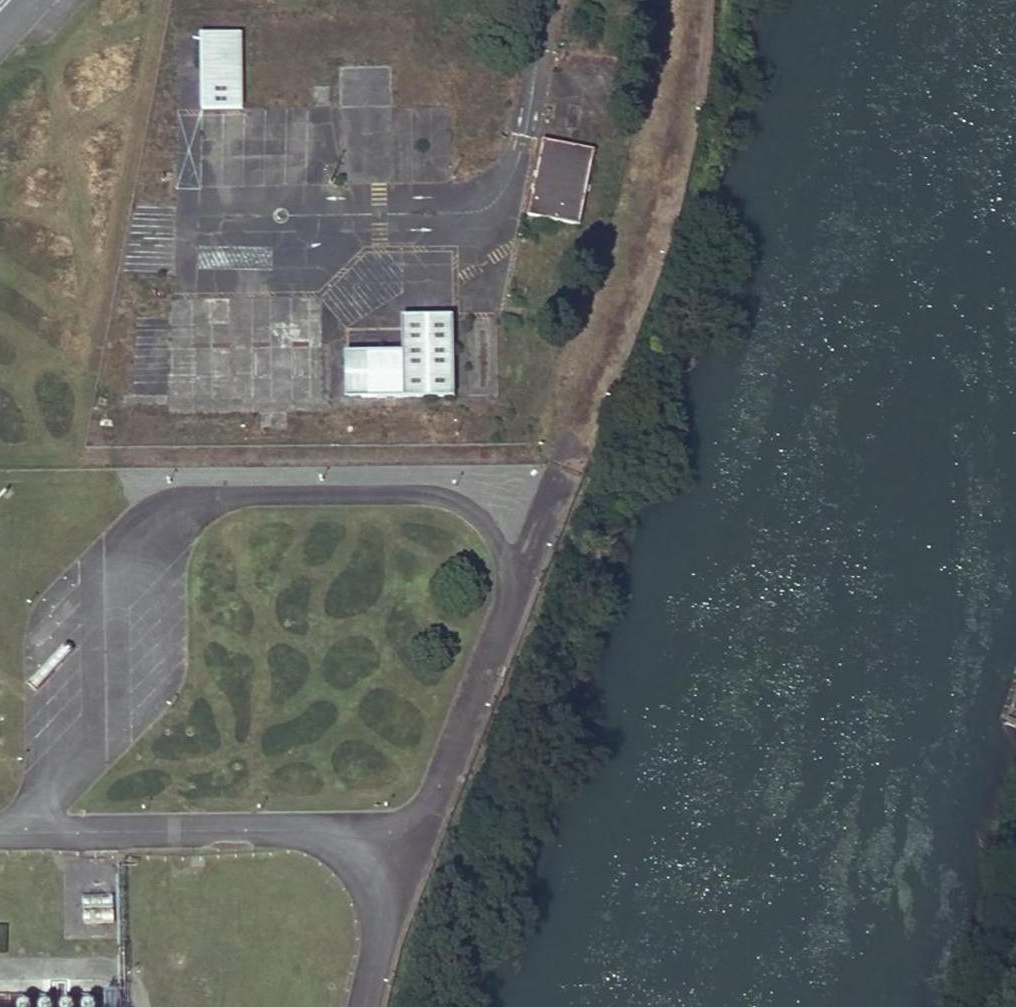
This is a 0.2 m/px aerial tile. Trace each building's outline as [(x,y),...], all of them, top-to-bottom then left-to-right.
[(253,26),(213,28),(215,101),(255,100),(253,26)] [(403,61),(352,61),(353,178),(404,176),(403,61)] [(609,145),(556,134),(541,207),(593,218),(609,145)] [(465,310),(412,311),(413,345),(357,346),(357,393),(466,391),(465,310)] [(0,995),(0,1006),(105,1006),(105,994),(0,995)]
